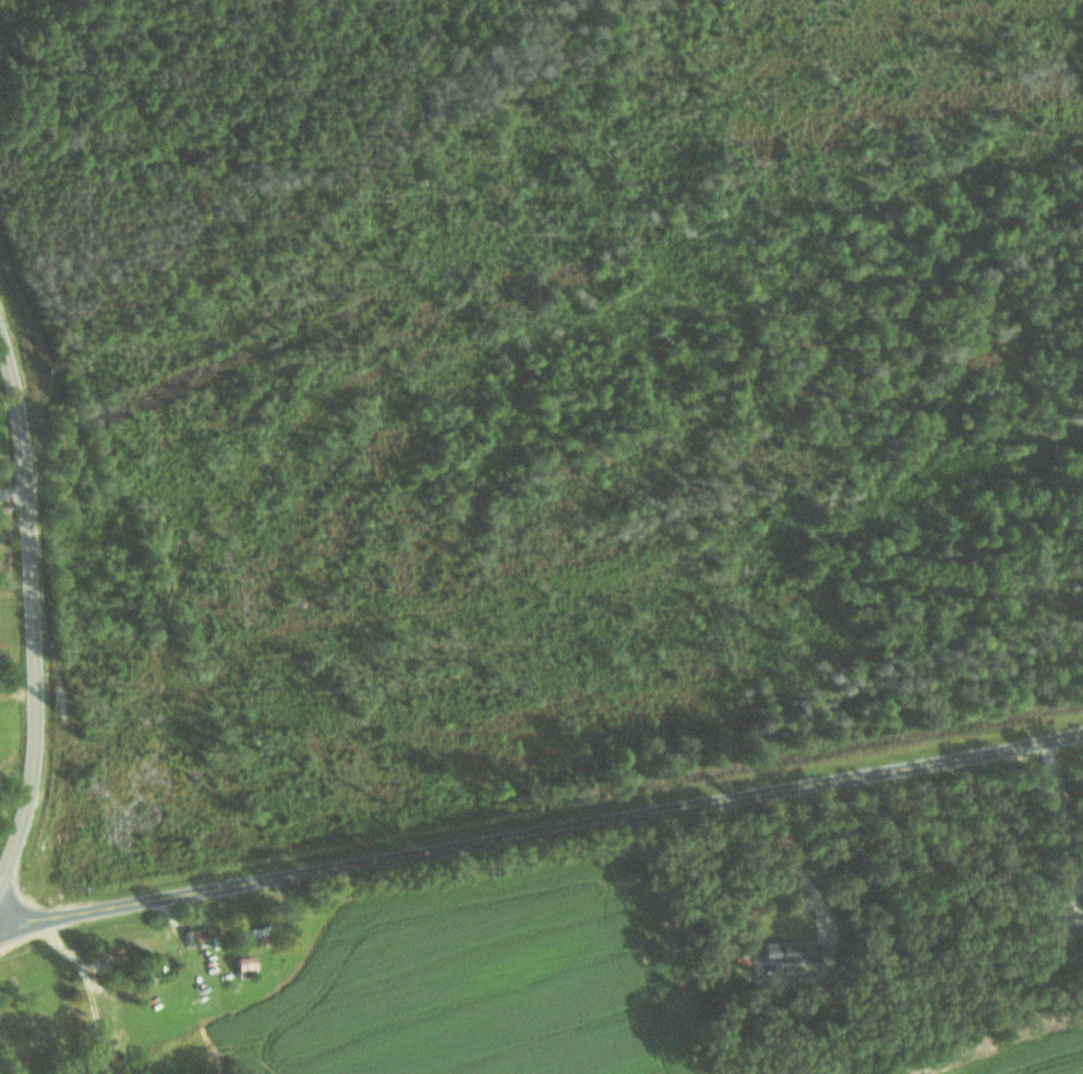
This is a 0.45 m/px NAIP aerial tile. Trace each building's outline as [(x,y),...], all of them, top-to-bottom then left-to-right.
[(816,942),(762,943),(762,963),(816,963),(816,942)] [(237,976),(255,974),(253,956),(234,959),(237,976)]
